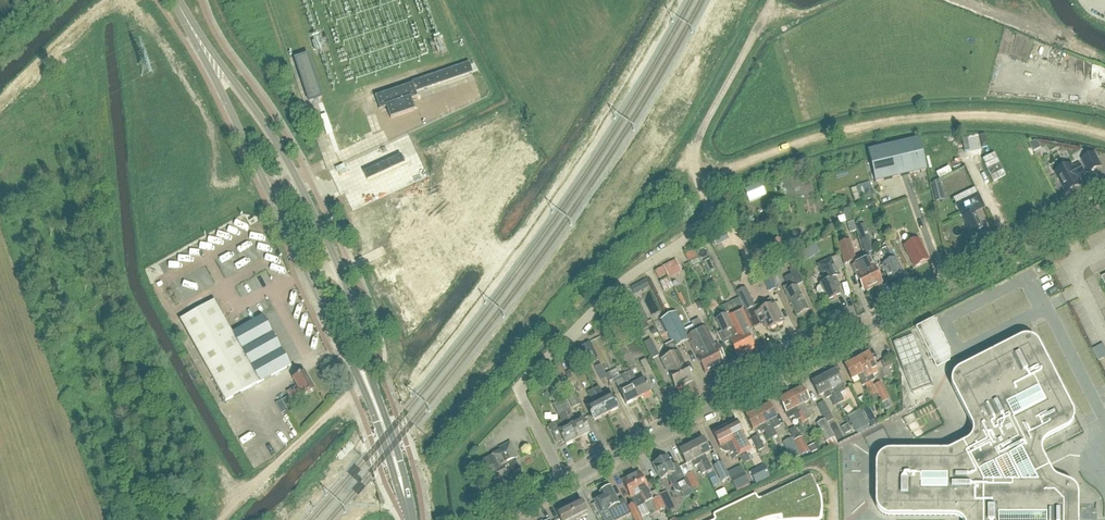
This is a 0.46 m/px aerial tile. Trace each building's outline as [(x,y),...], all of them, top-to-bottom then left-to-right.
[(307,56),(295,60),(309,103),(322,99),(307,56)] [(470,64),(459,67),(421,81),(412,84),(413,86),(376,98),(380,111),(387,109),(391,120),(415,112),(411,101),(418,99),(416,94),(463,78),(473,75),(470,64)] [(987,148),(985,135),(962,140),(964,153),(987,148)] [(875,184),(926,171),(919,139),(868,152),(875,184)] [(1081,160),(1089,175),(1102,168),(1095,153),(1081,160)] [(994,154),(982,160),(993,183),(1005,177),(994,154)] [(405,164),(401,156),(363,173),(367,182),(405,164)] [(1056,173),(1067,194),(1082,186),(1079,179),(1085,176),(1080,166),(1073,169),(1071,165),(1056,173)] [(870,182),(858,186),(858,188),(850,190),(854,202),(874,196),(870,182)] [(977,195),(970,199),(956,205),(976,246),(987,240),(974,213),(983,208),(977,195)] [(857,227),(866,254),(874,252),(864,225),(857,227)] [(918,240),(904,247),(915,268),(929,261),(918,240)] [(825,241),(818,243),(821,252),(828,250),(825,241)] [(856,262),(849,241),(837,245),(844,266),(856,262)] [(890,281),(902,275),(895,259),(892,261),(887,249),(884,251),(885,253),(880,256),(884,265),(882,266),(890,281)] [(873,268),(869,259),(861,263),(873,289),(882,285),(874,267),(873,268)] [(820,286),(819,287),(818,287),(817,288),(817,289),(816,290),(816,291),(816,292),(817,293),(817,294),(818,294),(818,295),(819,295),(820,296),(821,296),(822,296),(822,295),(823,295),(824,294),(828,302),(842,295),(832,276),(837,273),(831,260),(818,266),(826,283),(820,286)] [(678,261),(666,267),(672,279),(684,273),(678,261)] [(861,263),(852,268),(856,276),(855,276),(864,294),(873,289),(861,263)] [(809,311),(797,286),(803,283),(797,269),(789,272),(791,276),(784,279),(788,286),(783,288),(797,317),(809,311)] [(777,270),(769,274),(774,287),(775,286),(783,283),(777,270)] [(769,274),(762,277),(769,293),(776,289),(775,286),(774,287),(769,274)] [(720,293),(711,295),(714,305),(722,303),(720,293)] [(768,332),(784,323),(775,304),(773,305),(771,300),(745,313),(753,329),(764,324),(768,332)] [(291,366),(263,317),(232,334),(214,302),(180,321),(226,403),(291,366)] [(727,316),(746,355),(755,350),(747,333),(744,334),(741,329),(749,325),(741,309),(728,316),(727,316)] [(682,345),(689,341),(687,338),(688,338),(685,332),(675,313),(668,317),(674,329),(677,336),(682,345)] [(727,316),(728,316),(727,314),(715,320),(722,334),(727,331),(731,340),(729,341),(738,359),(746,355),(727,316)] [(682,345),(677,336),(674,329),(668,317),(661,321),(667,332),(675,348),(682,345)] [(711,348),(703,331),(698,320),(691,324),(696,334),(697,334),(715,371),(724,366),(715,348),(709,351),(708,349),(711,348)] [(949,351),(933,320),(915,329),(931,360),(949,351)] [(705,376),(715,371),(697,334),(696,334),(688,338),(687,338),(689,341),(697,357),(696,357),(705,376)] [(972,433),(972,435),(971,437),(970,439),(969,440),(967,442),(966,443),(949,452),(948,452),(946,452),(945,452),(890,452),(887,453),(884,453),(882,455),(880,456),(878,458),(877,460),(876,462),(875,464),(875,467),(875,503),(875,506),(876,508),(877,510),(878,512),(880,514),(882,516),(884,517),(887,518),(889,518),(952,518),(955,518),(957,519),(959,519),(1077,519),(1077,497),(1077,495),(1077,492),(1075,490),(1074,488),(1072,486),(1070,485),(1068,484),(1057,480),(1055,479),(1054,477),(1052,476),(1051,474),(1042,456),(1041,454),(1041,451),(1041,449),(1041,447),(1042,444),(1044,442),(1046,441),(1048,440),(1065,431),(1067,429),(1069,428),(1071,426),(1072,424),(1073,421),(1073,419),(1073,416),(1073,414),(1072,411),(1038,346),(1037,344),(1036,342),(1034,341),(1032,339),(1029,339),(1027,338),(1024,338),(1021,339),(1019,340),(959,370),(957,371),(955,373),(954,374),(953,376),(952,378),(951,380),(951,383),(951,385),(951,387),(952,389),(971,426),(972,428),(972,430),(972,433)] [(651,360),(659,356),(651,340),(643,344),(651,360)] [(593,361),(585,345),(574,351),(582,366),(593,361)] [(1099,362),(1104,359),(1104,348),(1103,345),(1093,351),(1099,362)] [(678,352),(670,356),(685,386),(693,382),(685,365),(678,352)] [(613,379),(615,384),(620,393),(626,406),(639,400),(626,375),(620,378),(616,370),(611,372),(601,353),(596,356),(605,374),(609,382),(613,379)] [(869,355),(857,361),(866,380),(870,378),(872,383),(875,381),(873,376),(878,374),(869,355)] [(676,391),(685,386),(670,356),(661,360),(668,373),(668,374),(676,391)] [(646,374),(651,371),(646,361),(641,363),(646,374)] [(865,386),(872,383),(870,378),(866,380),(857,361),(845,367),(851,381),(857,378),(863,387),(865,386)] [(571,386),(573,390),(579,387),(568,364),(563,367),(566,373),(564,374),(570,386),(571,386)] [(914,380),(922,378),(919,366),(910,368),(914,380)] [(632,372),(626,375),(639,400),(651,394),(645,381),(638,384),(632,372)] [(847,392),(843,386),(836,372),(824,378),(834,397),(837,395),(839,400),(833,403),(835,408),(845,403),(841,395),(847,392)] [(305,374),(293,380),(298,388),(288,394),(291,400),(301,394),(303,398),(315,392),(305,374)] [(603,384),(609,382),(605,374),(599,377),(603,384)] [(834,397),(824,378),(812,384),(819,398),(824,395),(827,400),(830,399),(833,403),(839,400),(837,395),(834,397)] [(880,400),(882,405),(890,401),(881,384),(874,387),(872,383),(865,386),(871,398),(872,397),(877,395),(880,400)] [(577,399),(573,390),(571,386),(570,386),(563,390),(573,409),(582,405),(578,398),(577,399)] [(594,391),(606,416),(619,410),(612,397),(606,401),(603,396),(604,396),(600,388),(594,391)] [(791,395),(798,409),(801,414),(804,412),(806,417),(799,420),(802,425),(812,419),(805,405),(810,402),(803,389),(791,395)] [(606,416),(594,391),(588,394),(592,402),(593,403),(586,407),(588,410),(594,422),(606,416)] [(786,415),(789,420),(797,416),(799,420),(806,417),(804,412),(801,414),(798,409),(791,395),(779,401),(786,415)] [(294,410),(288,398),(282,401),(289,413),(294,410)] [(817,405),(825,420),(827,423),(833,420),(824,402),(817,405)] [(758,412),(772,440),(778,437),(774,430),(781,427),(777,419),(770,406),(758,412)] [(870,425),(877,421),(868,406),(862,409),(870,425)] [(565,414),(578,440),(590,434),(583,420),(577,424),(571,411),(565,414)] [(886,411),(877,415),(881,423),(889,418),(886,411)] [(761,434),(765,433),(769,441),(772,440),(758,412),(746,418),(753,432),(758,429),(761,434)] [(557,443),(562,441),(565,447),(578,440),(565,414),(559,417),(562,421),(549,428),(557,443)] [(855,432),(868,425),(862,414),(849,421),(855,432)] [(827,423),(825,420),(817,424),(829,449),(838,445),(827,423)] [(736,458),(745,454),(751,451),(744,436),(737,423),(735,422),(731,423),(731,426),(725,429),(734,447),(738,445),(740,450),(733,454),(734,454),(736,458)] [(720,448),(721,450),(723,452),(726,454),(728,454),(729,453),(731,455),(734,454),(733,454),(740,450),(738,445),(734,447),(725,429),(719,432),(717,431),(714,432),(714,435),(713,435),(720,449),(720,448)] [(758,436),(751,439),(758,452),(764,449),(758,436)] [(792,461),(801,456),(794,442),(792,438),(783,443),(792,461)] [(801,438),(800,439),(794,442),(801,456),(804,461),(811,457),(801,438)] [(251,439),(244,441),(249,456),(256,454),(251,439)] [(704,440),(692,446),(706,474),(713,470),(705,456),(711,453),(704,440)] [(512,475),(521,471),(515,459),(517,457),(510,443),(499,449),(500,452),(482,462),(486,470),(489,469),(495,481),(511,472),(512,475)] [(706,474),(692,446),(679,452),(686,466),(692,463),(695,468),(698,466),(703,476),(706,474)] [(671,466),(667,459),(662,461),(659,461),(656,462),(655,465),(653,466),(661,481),(667,477),(675,492),(682,494),(690,490),(679,467),(678,466),(677,466),(677,465),(676,465),(675,465),(674,465),(673,465),(672,465),(671,466)] [(722,463),(714,467),(721,483),(729,479),(722,463)] [(754,485),(770,477),(765,467),(755,472),(756,475),(750,478),(754,485)] [(751,488),(743,472),(730,479),(738,495),(751,488)] [(656,492),(651,494),(640,473),(638,474),(638,473),(631,477),(645,505),(651,517),(665,509),(659,496),(658,496),(656,492)] [(693,473),(685,477),(693,492),(700,488),(693,473)] [(631,477),(624,480),(625,481),(622,482),(633,505),(627,508),(634,519),(643,519),(637,509),(645,505),(631,477)] [(714,519),(778,519),(781,519),(820,519),(821,511),(821,504),(821,501),(820,499),(818,490),(812,478),(811,477),(810,477),(809,477),(808,477),(759,501),(758,501),(758,500),(757,500),(756,498),(756,497),(755,497),(754,497),(715,515),(714,516),(714,517),(713,517),(713,518),(714,518),(714,519)] [(617,511),(615,507),(619,505),(611,489),(608,491),(605,490),(603,491),(602,493),(601,494),(603,497),(595,501),(601,513),(609,510),(614,519),(620,519),(624,518),(625,519),(633,519),(626,506),(617,511)] [(659,496),(665,509),(668,514),(676,510),(667,492),(659,496)] [(569,508),(576,519),(580,519),(589,515),(582,502),(569,508)] [(569,508),(557,514),(560,519),(576,519),(569,508)]
